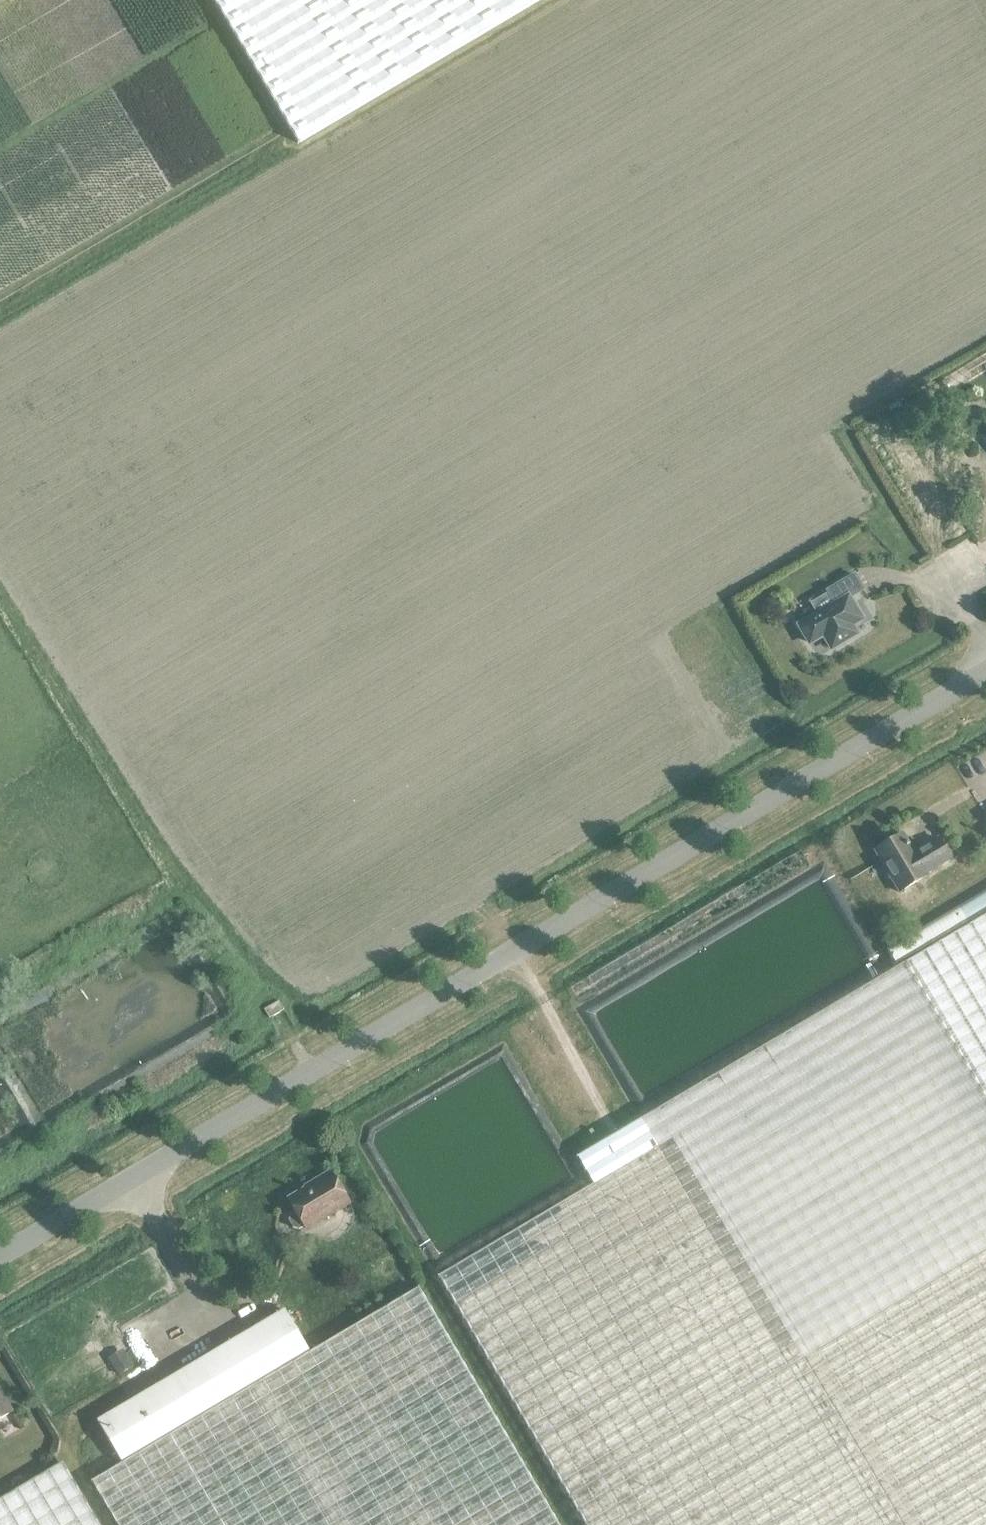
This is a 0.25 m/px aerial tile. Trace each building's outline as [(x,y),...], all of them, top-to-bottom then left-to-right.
[(298,142),(537,0),(214,0),(298,142)] [(835,605),(799,626),(810,644),(823,635),(832,649),(856,635),(851,626),(861,620),(848,599),(863,590),(854,575),(827,592),(835,605)] [(903,835),(875,851),(899,893),(928,876),(926,874),(950,860),(938,839),(914,853),(903,835)] [(577,1158),(586,1174),(425,1270),(576,1524),(985,1524),(985,916),(577,1158)] [(264,1011),(269,1019),(283,1011),(278,1002),(264,1011)] [(295,1212),(294,1212),(290,1215),(288,1221),(293,1229),(299,1230),(304,1227),(306,1230),(349,1204),(331,1174),(288,1199),(295,1212)] [(116,1524),(558,1524),(417,1288),(309,1353),(284,1311),(97,1422),(122,1464),(91,1482),(116,1524)] [(131,1367),(124,1355),(112,1362),(119,1374),(131,1367)] [(0,1392),(0,1419),(12,1412),(0,1392)] [(61,1464),(0,1500),(0,1524),(98,1524),(61,1464)]
